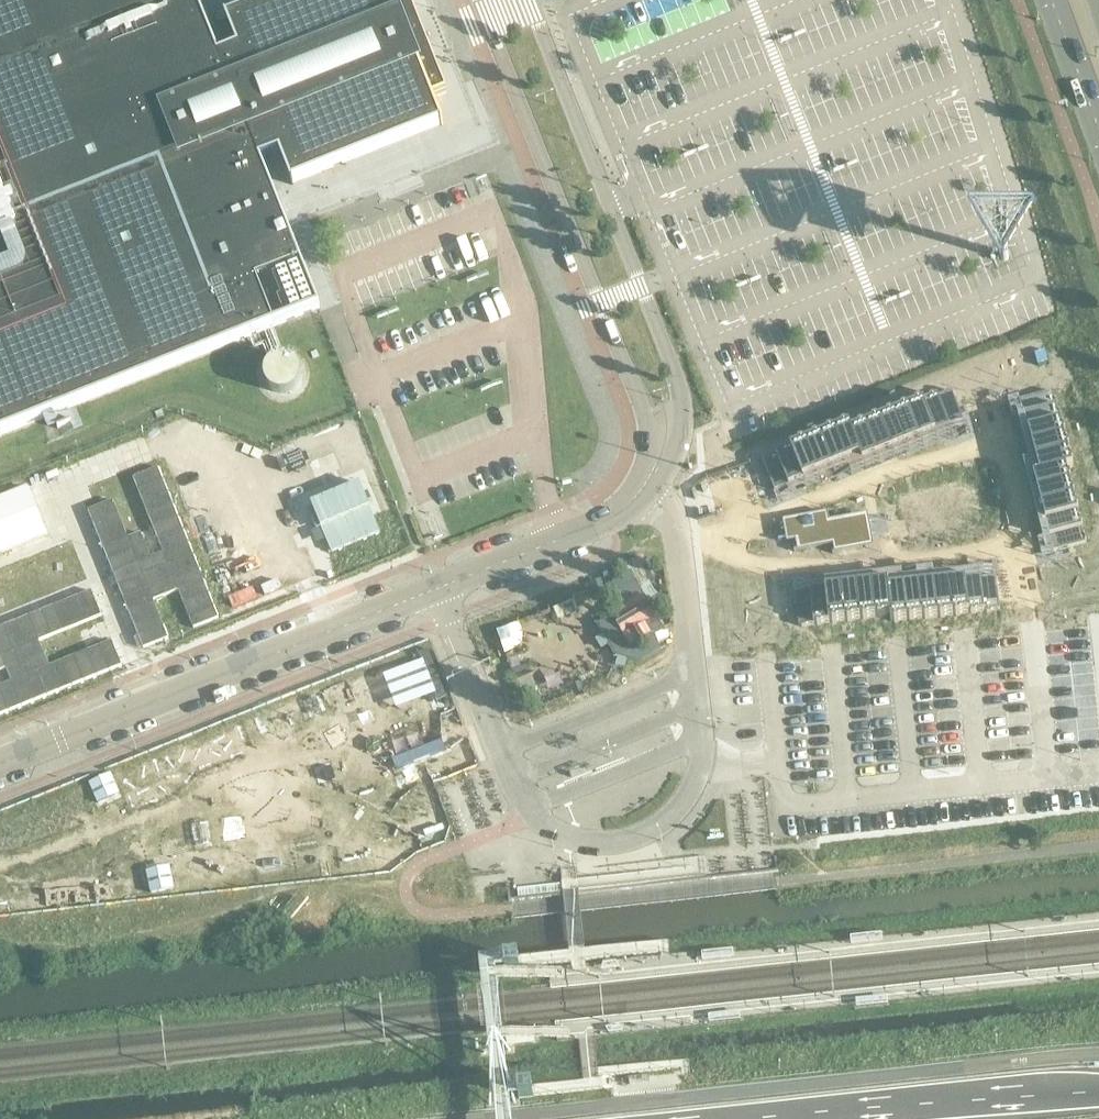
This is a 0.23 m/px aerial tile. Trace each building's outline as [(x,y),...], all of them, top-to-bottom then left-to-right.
[(319,308),(260,161),(279,153),(292,184),(293,184),(293,183),(338,164),(441,123),(442,125),(443,124),(433,100),(447,94),(424,34),(410,0),(272,0),(227,18),(227,17),(225,17),(238,49),(218,56),(196,0),(0,0),(0,435),(319,308)] [(259,370),(259,379),(262,387),(267,393),(274,397),(282,399),(290,398),(298,394),(303,388),(306,380),(307,371),(304,364),(299,357),(292,353),(283,351),(275,352),(268,356),(262,362),(259,370)] [(862,462),(964,422),(958,408),(951,391),(851,430),(849,424),(762,459),(774,490),(860,456),(862,462)] [(1085,543),(1067,469),(1073,467),(1053,391),(1020,399),(1039,474),(1033,475),(1053,551),(1069,547),(1085,543)] [(69,481),(67,482),(80,515),(168,481),(155,447),(152,448),(69,481)] [(60,524),(47,490),(45,491),(0,509),(0,547),(60,524)] [(175,499),(142,512),(143,515),(165,569),(166,571),(199,558),(175,499)] [(861,517),(861,516),(861,515),(825,522),(824,515),(827,514),(827,513),(790,520),(790,521),(794,521),(795,528),(781,530),(781,532),(789,531),(790,537),(785,538),(786,540),(798,538),(800,549),(794,550),(794,552),(834,545),(835,551),(832,552),(832,554),(863,548),(862,547),(859,547),(858,540),(876,537),(876,536),(876,535),(868,536),(866,525),(870,524),(870,522),(859,524),(858,518),(861,517)] [(121,521),(87,534),(111,593),(144,580),(145,580),(144,578),(122,523),(121,521)] [(105,660),(70,572),(22,591),(57,679),(105,660)] [(1000,609),(996,577),(996,576),(889,589),(888,582),(795,593),(797,612),(799,627),(890,615),(891,622),(1000,609)] [(128,610),(126,610),(140,643),(213,615),(200,581),(199,582),(197,582),(128,610)] [(644,596),(611,615),(630,647),(652,635),(663,628),(644,596)] [(49,686),(36,653),(34,654),(0,667),(0,706),(49,686)]
